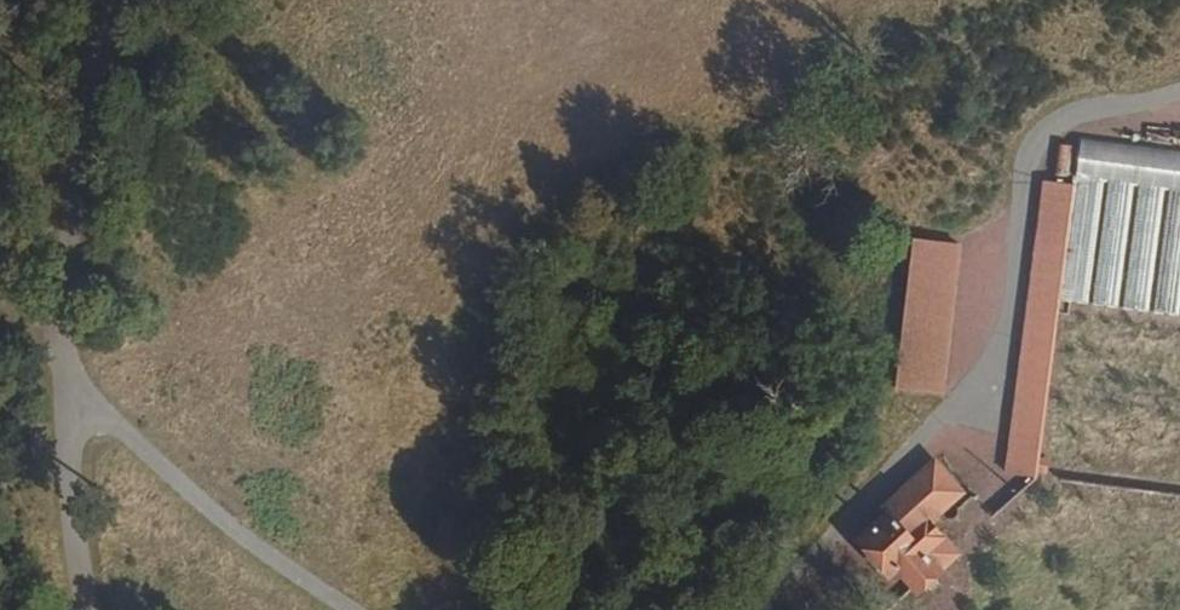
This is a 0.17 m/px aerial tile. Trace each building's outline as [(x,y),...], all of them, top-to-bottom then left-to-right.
[(1023,227),(996,226),(988,334),(1011,336),(1041,337),(1057,199),(1028,196),(1023,227)] [(1057,199),(1041,337),(1069,343),(1088,203),(1057,199)] [(1088,203),(1069,343),(1107,348),(1120,265),(1112,263),(1119,207),(1088,203)] [(1120,265),(1107,348),(1128,350),(1142,249),(1152,251),(1156,212),(1119,207),(1112,263),(1120,265)] [(910,237),(889,391),(941,398),(962,244),(910,237)] [(973,440),(971,502),(988,503),(1004,362),(974,361),(963,439),(973,440)] [(826,609),(906,609),(926,592),(911,571),(932,548),(878,498),(823,549),(840,566),(811,594),(826,609)]
